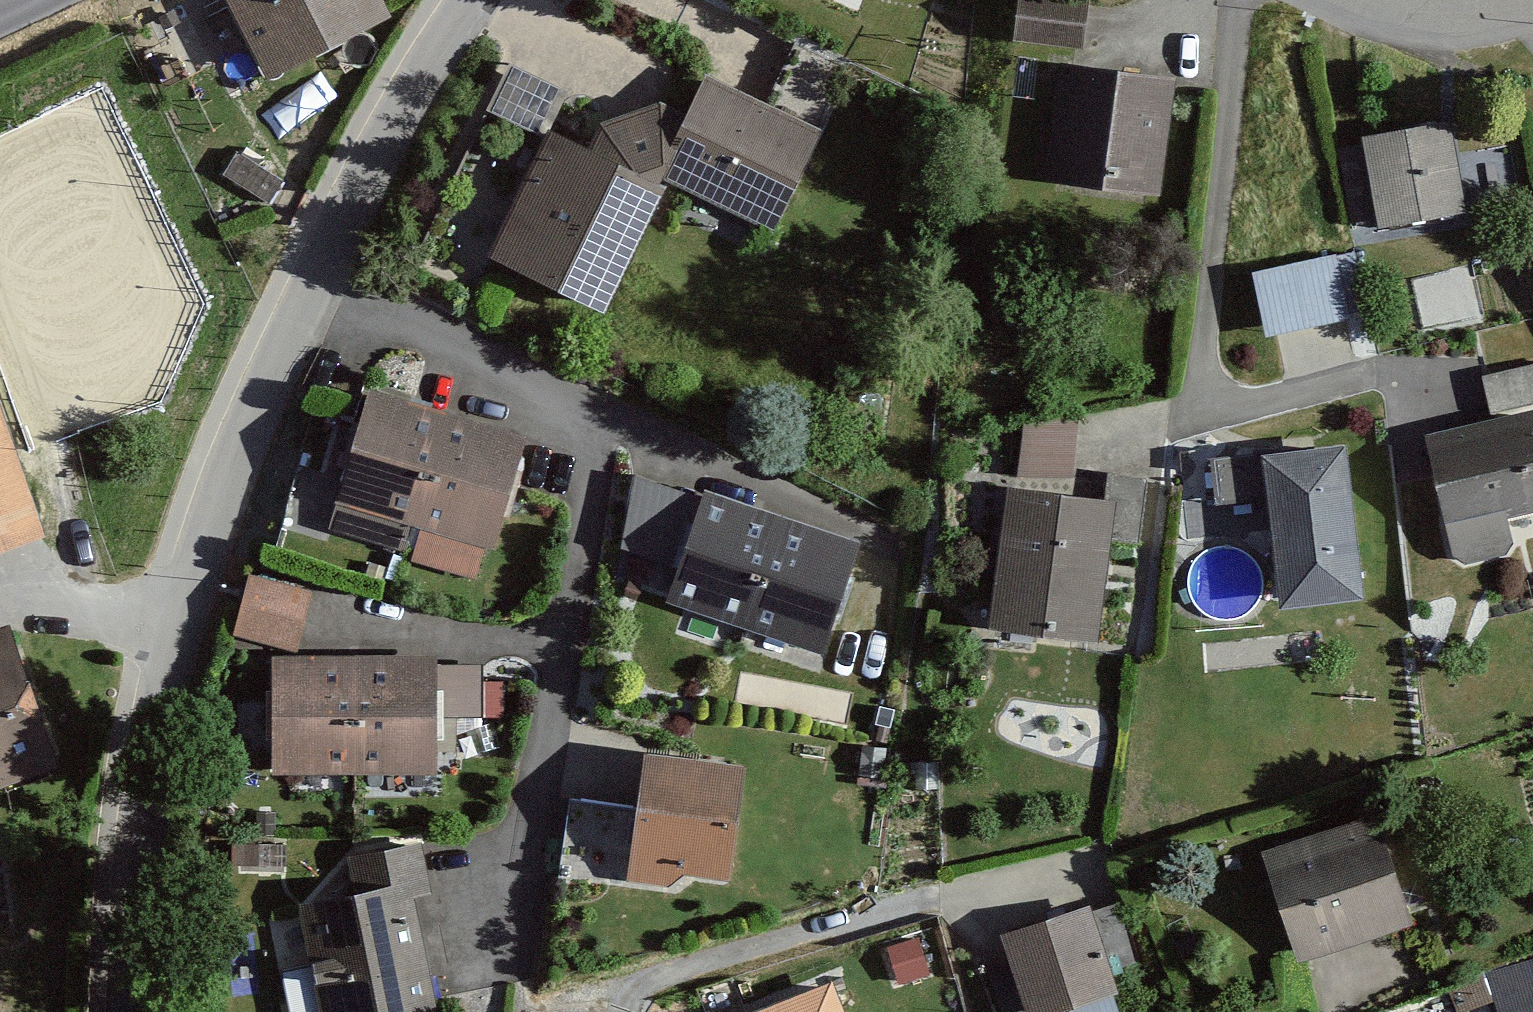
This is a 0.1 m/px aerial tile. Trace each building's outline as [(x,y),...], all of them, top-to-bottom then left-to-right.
[(265,78),(393,13),(387,0),(226,0),(265,78)] [(1002,37),(1070,45),(1075,0),(1007,0),(1002,37)] [(1166,68),(1055,56),(1042,171),(1153,183),(1166,68)] [(813,123),(700,69),(652,168),(766,222),(813,123)] [(1451,116),(1356,128),(1369,228),(1464,216),(1451,116)] [(654,177),(539,124),(478,255),(593,308),(654,177)] [(1354,253),(1248,270),(1259,332),(1364,314),(1354,253)] [(1412,269),(1420,317),(1474,309),(1466,260),(1412,269)] [(1412,421),(1437,555),(1491,545),(1486,515),(1532,507),(1532,426),(1529,407),(1532,406),(1532,356),(1472,367),(1479,409),(1412,421)] [(385,387),(354,377),(314,501),(408,531),(400,553),(470,575),(517,430),(485,420),(385,387)] [(1020,463),(1073,464),(1075,409),(1022,407),(1020,463)] [(37,533),(0,424),(0,545),(37,533)] [(1333,431),(1200,442),(1204,494),(1254,490),(1263,599),(1346,592),(1333,431)] [(1081,489),(996,474),(971,612),(1078,631),(1095,536),(1129,542),(1142,470),(1086,460),(1081,489)] [(718,491),(691,481),(650,592),(805,649),(847,538),(803,522),(718,491)] [(303,584),(238,570),(226,625),(291,640),(303,584)] [(317,648),(259,649),(261,769),(424,767),(422,647),(392,647),(317,648)] [(38,759),(0,650),(0,772),(38,759)] [(731,762),(626,743),(605,860),(711,878),(731,762)] [(1372,801),(1243,837),(1277,960),(1406,924),(1372,801)] [(280,904),(299,1011),(395,1011),(414,1009),(393,891),(421,886),(412,835),(336,848),(344,893),(280,904)] [(982,926),(1008,1011),(1023,1011),(1047,1005),(1050,1011),(1104,1011),(1092,970),(1128,959),(1107,889),(982,926)] [(1482,967),(1493,1011),(1532,1011),(1532,955),(1482,967)] [(720,1011),(837,1011),(827,978),(720,1011)]
